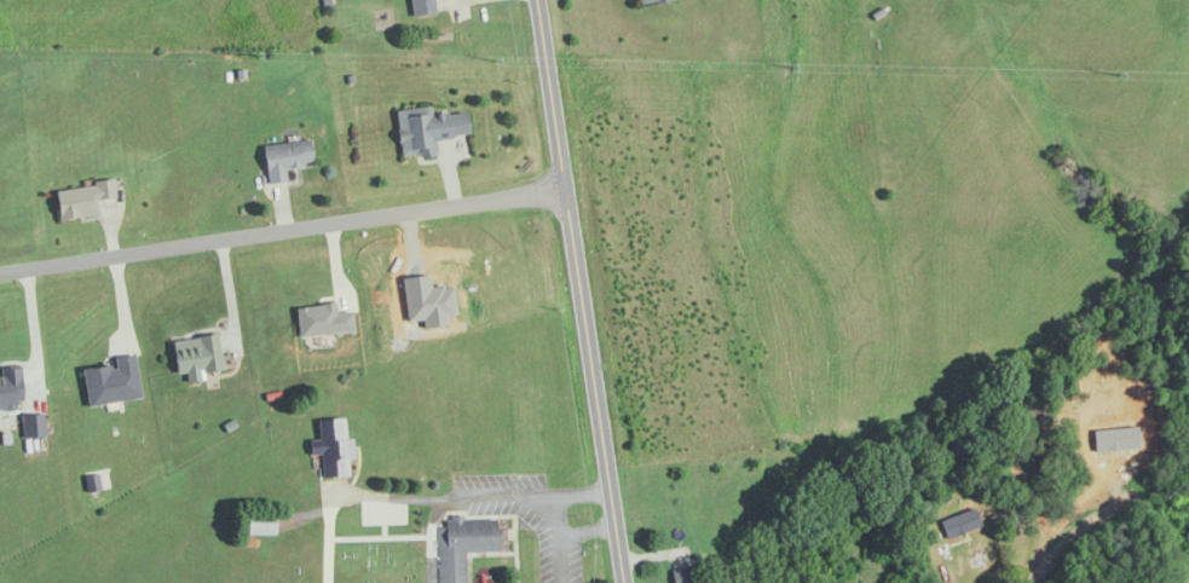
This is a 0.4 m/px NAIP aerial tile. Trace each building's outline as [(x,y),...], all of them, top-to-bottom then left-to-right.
[(437,13),(436,0),(411,0),(413,16),(437,13)] [(400,157),(437,154),(435,139),(469,135),(467,112),(432,115),(431,106),(396,109),(400,157)] [(269,184),(288,181),(286,168),(314,164),(311,139),(264,146),(269,184)] [(60,221),(100,215),(98,200),(117,198),(115,182),(56,190),(60,221)] [(201,373),(223,371),(220,335),(173,340),(176,374),(187,373),(187,383),(201,381),(201,373)] [(21,364),(0,366),(1,375),(0,375),(0,410),(26,408),(21,364)] [(44,415),(23,417),(26,439),(46,436),(44,415)] [(310,441),(311,455),(322,454),(323,477),(353,476),(351,438),(347,438),(345,418),(320,420),(321,440),(310,441)] [(963,514),(942,520),(946,538),(980,529),(973,502),(961,506),(963,514)] [(276,518),(243,518),(243,535),(276,535),(276,518)] [(448,519),(449,527),(440,527),(441,582),(467,582),(467,553),(496,552),(495,518),(448,519)] [(703,566),(673,570),(675,582),(705,582),(703,566)]
